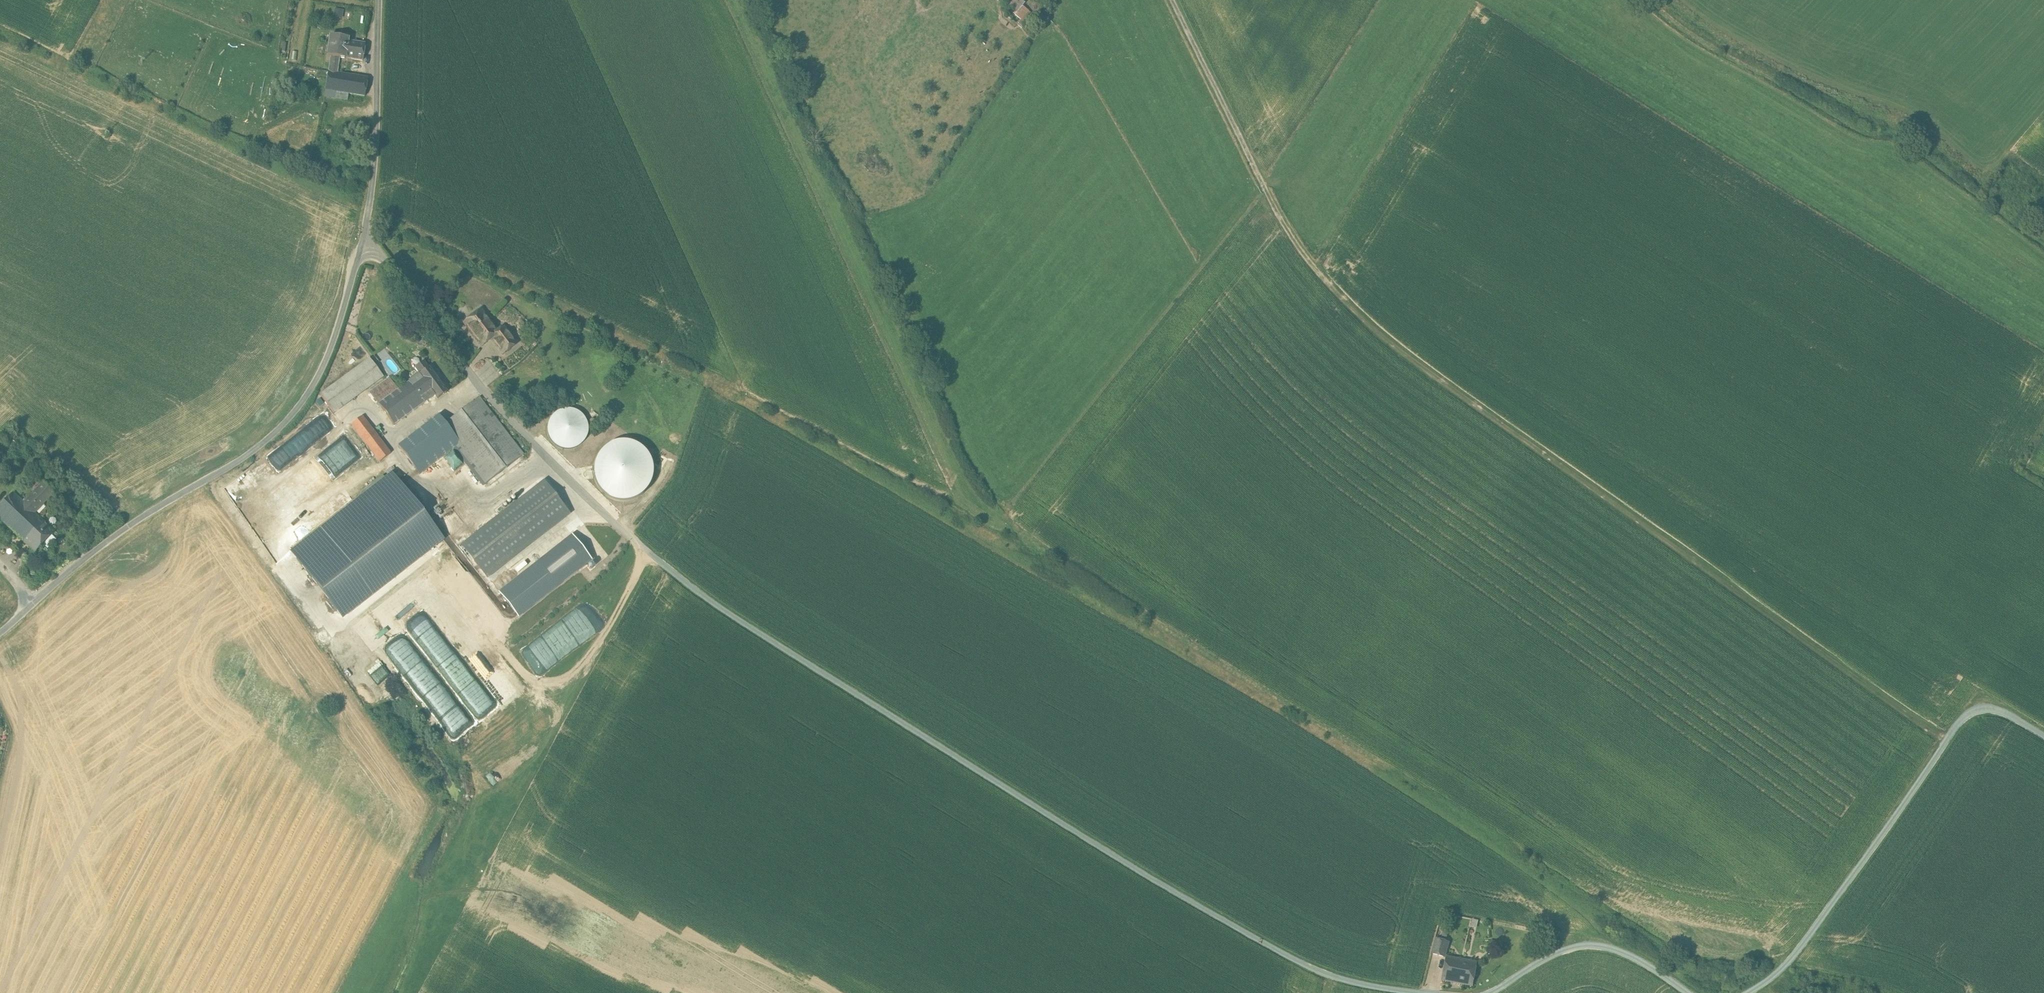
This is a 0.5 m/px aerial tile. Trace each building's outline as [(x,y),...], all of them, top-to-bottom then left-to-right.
[(1022,5),(1015,14),(1009,9),(1005,14),(1018,24),(1029,11),(1022,5)] [(348,38),(331,35),(327,55),(327,56),(332,56),(339,58),(345,59),(346,57),(348,41),(348,38)] [(365,44),(348,41),(346,57),(363,60),(365,44)] [(368,78),(338,73),(339,58),(332,56),(331,63),(330,71),(328,71),(325,96),(336,97),(336,91),(365,96),(368,78)] [(497,332),(481,311),(465,323),(470,330),(469,332),(473,337),(475,337),(481,345),(491,338),(497,333),(497,332)] [(497,333),(491,338),(503,353),(515,343),(504,328),(497,332),(497,333)] [(369,359),(320,395),(334,413),(383,377),(369,359)] [(447,392),(429,368),(428,368),(424,361),(415,368),(420,374),(409,382),(424,402),(434,395),(437,399),(447,392)] [(389,378),(370,392),(379,404),(398,390),(389,378)] [(398,390),(379,404),(394,425),(424,402),(409,382),(398,390)] [(479,397),(445,423),(460,443),(455,447),(463,458),(484,485),(524,454),(479,397)] [(586,436),(588,428),(586,421),(582,414),(575,410),(567,408),(560,410),(553,415),(549,421),(548,429),(549,436),(554,443),(560,447),(568,449),(576,447),(582,443),(586,436)] [(377,436),(361,415),(351,423),(367,444),(377,436)] [(439,415),(398,446),(419,474),(455,447),(460,443),(445,423),(439,415)] [(321,440),(321,446),(324,446),(324,437),(333,437),(334,433),(332,433),(332,421),(318,421),(317,429),(319,429),(318,440),(321,440)] [(377,436),(367,444),(380,461),(390,453),(377,436)] [(595,488),(645,503),(660,450),(611,436),(595,488)] [(455,447),(419,474),(428,485),(463,458),(455,447)] [(388,456),(355,481),(365,493),(398,468),(388,456)] [(399,470),(293,553),(308,572),(414,489),(399,470)] [(43,482),(24,503),(34,513),(54,493),(43,482)] [(543,482),(462,546),(484,573),(544,526),(545,526),(566,510),(555,497),(543,482)] [(13,493),(0,507),(0,519),(23,540),(42,520),(34,513),(24,503),(13,493)] [(54,532),(42,520),(23,540),(35,552),(42,544),(46,547),(48,547),(55,540),(55,538),(51,535),(54,532)] [(576,535),(500,588),(519,616),(595,562),(576,535)] [(1448,942),(1435,939),(1432,953),(1444,957),(1448,942)] [(1476,962),(1446,957),(1442,980),(1472,986),(1476,962)]
